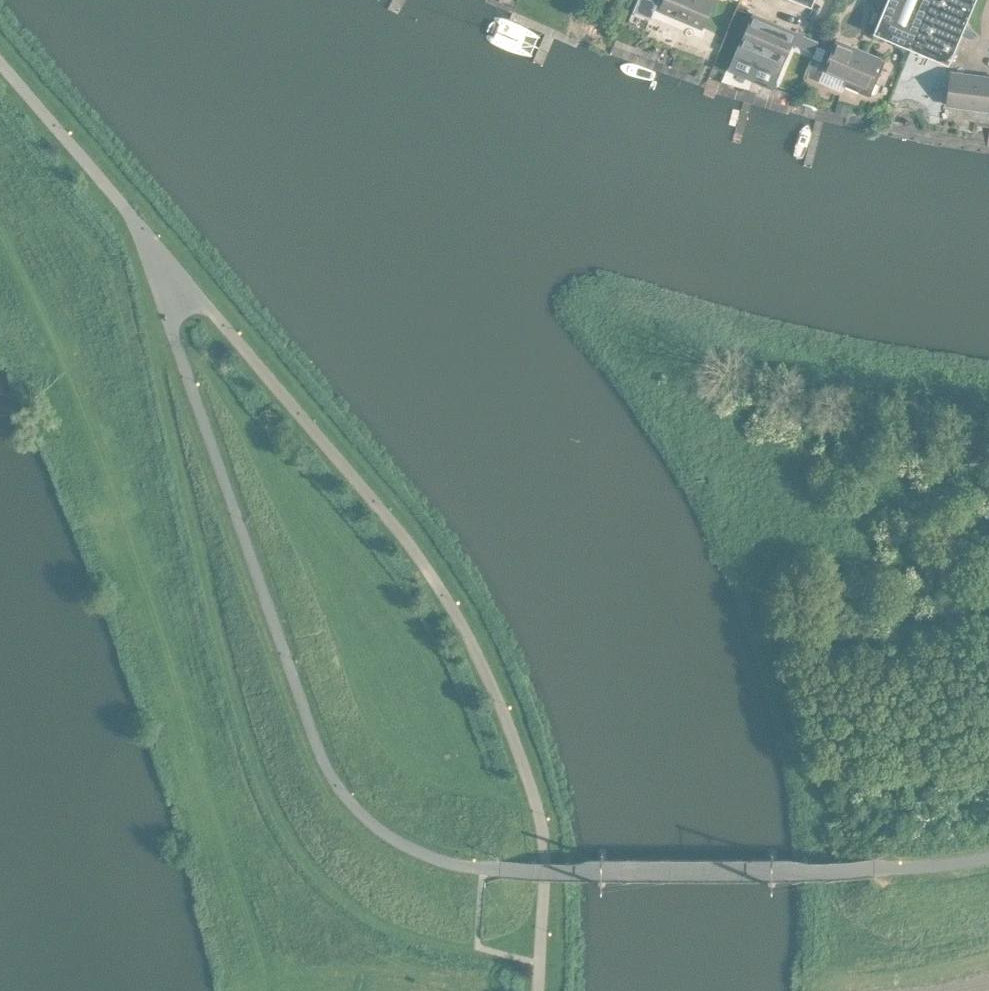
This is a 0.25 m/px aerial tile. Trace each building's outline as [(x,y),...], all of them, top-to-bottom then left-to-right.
[(699,18),(707,0),(656,0),(699,18)] [(909,38),(925,0),(880,0),(871,22),(909,38)] [(937,94),(941,63),(942,63),(969,0),(925,0),(909,38),(888,87),(914,91),(917,94),(921,97),(928,97),(932,97),(935,94),(937,94)] [(731,45),(777,64),(782,52),(781,52),(793,22),(750,4),(737,33),(731,45)] [(800,25),(795,36),(811,43),(815,31),(800,25)] [(843,76),(867,86),(883,50),(834,30),(821,60),(845,70),(843,76)] [(988,100),(988,67),(948,62),(948,64),(942,63),(941,63),(937,94),(988,100)] [(835,93),(832,104),(845,107),(848,96),(835,93)]
